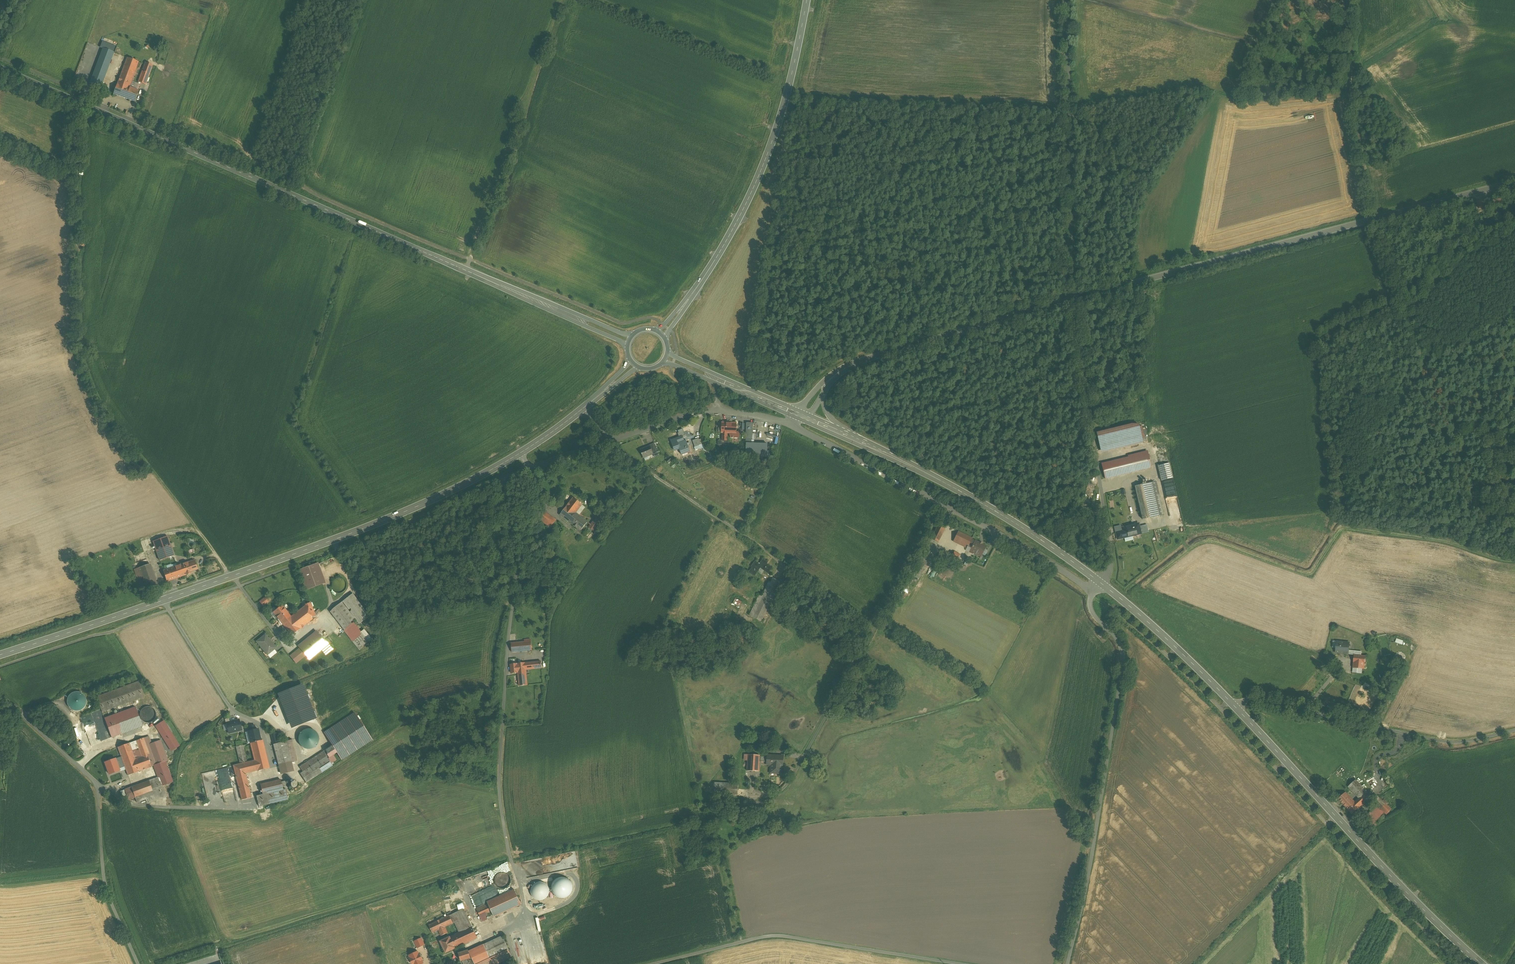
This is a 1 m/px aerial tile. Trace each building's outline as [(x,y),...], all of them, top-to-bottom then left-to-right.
[(113,53),(103,49),(90,84),(100,87),(113,53)] [(127,58),(118,84),(129,88),(138,62),(127,58)] [(145,63),(138,82),(145,85),(152,65),(145,63)] [(118,84),(117,84),(113,94),(135,102),(139,91),(129,88),(118,84)] [(1477,202),(1478,209),(1485,208),(1483,200),(1477,202)] [(736,423),(722,422),(722,433),(722,440),(722,441),(727,441),(727,433),(729,433),(730,438),(739,438),(739,433),(736,433),(736,423)] [(1134,424),(1134,444),(1145,444),(1144,424),(1134,424)] [(1104,452),(1136,446),(1132,425),(1100,432),(1104,452)] [(767,444),(751,444),(752,431),(746,431),(745,456),(767,457),(767,444)] [(777,443),(779,443),(780,436),(768,434),(767,436),(778,438),(777,443)] [(699,439),(692,441),(695,447),(701,445),(699,439)] [(686,440),(678,443),(679,447),(679,448),(680,451),(681,451),(682,455),(690,452),(686,440)] [(654,443),(649,445),(649,446),(653,454),(658,452),(654,443)] [(649,446),(640,450),(643,458),(653,454),(649,446)] [(1148,453),(1128,457),(1132,472),(1151,468),(1148,453)] [(1128,457),(1107,462),(1110,478),(1132,472),(1128,457)] [(1107,462),(1102,463),(1104,479),(1110,478),(1107,462)] [(1169,463),(1157,466),(1161,481),(1173,478),(1169,463)] [(1156,481),(1135,486),(1142,520),(1164,515),(1156,481)] [(581,504),(573,498),(566,506),(574,513),(575,513),(581,504)] [(566,506),(559,515),(580,531),(587,522),(575,513),(574,513),(566,506)] [(555,520),(544,512),(539,519),(546,524),(550,527),(550,528),(555,520)] [(598,519),(593,525),(591,524),(588,528),(595,533),(603,522),(598,519)] [(1138,524),(1131,526),(1132,526),(1122,528),(1124,538),(1141,534),(1138,524)] [(945,529),(938,525),(931,539),(938,542),(945,529)] [(972,538),(958,532),(953,541),(967,548),(968,546),(971,540),(972,538)] [(167,537),(153,542),(159,561),(169,557),(169,558),(173,556),(174,556),(167,537)] [(938,542),(931,539),(924,552),(925,552),(931,554),(932,554),(938,542)] [(982,544),(979,542),(979,543),(975,541),(975,542),(971,540),(968,546),(972,547),(970,551),(981,557),(986,547),(982,545),(982,544)] [(931,554),(925,552),(919,565),(924,567),(931,554)] [(183,564),(177,566),(173,556),(169,558),(169,557),(159,561),(167,582),(187,575),(183,564)] [(768,563),(763,559),(759,564),(755,561),(752,566),(753,567),(753,568),(752,568),(749,572),(755,576),(760,568),(768,573),(772,568),(768,565),(766,564),(768,563)] [(183,564),(187,575),(191,573),(190,572),(197,569),(194,560),(183,564)] [(150,564),(139,568),(148,591),(155,589),(149,570),(151,569),(150,564)] [(318,564),(299,571),(306,590),(325,583),(318,564)] [(339,578),(337,579),(335,579),(334,580),(334,581),(333,581),(332,582),(332,583),(332,584),(332,585),(331,586),(332,587),(332,588),(332,589),(333,590),(333,591),(334,592),(335,592),(336,593),(337,593),(338,593),(339,593),(341,593),(342,593),(343,593),(344,592),(345,591),(346,590),(346,589),(346,588),(347,587),(347,586),(347,585),(346,584),(346,583),(346,582),(345,581),(344,580),(343,579),(342,579),(341,579),(340,578),(339,578)] [(782,582),(773,578),(770,584),(768,583),(767,586),(777,591),(782,582)] [(777,591),(767,586),(766,588),(767,589),(763,596),(753,618),(761,622),(771,600),(774,601),(778,591),(777,591)] [(369,617),(353,595),(353,594),(343,602),(359,624),(369,617)] [(760,594),(749,616),(753,618),(763,596),(760,594)] [(268,596),(260,602),(263,606),(271,600),(268,596)] [(355,619),(342,602),(330,612),(344,630),(351,625),(350,623),(355,619)] [(291,617),(281,606),(273,613),(274,614),(273,616),(275,619),(277,618),(291,636),(300,629),(311,620),(309,617),(315,615),(310,603),(304,605),(304,607),(291,617)] [(361,636),(351,625),(344,630),(343,631),(359,650),(367,644),(361,636)] [(316,631),(298,646),(300,649),(306,655),(309,660),(323,648),(327,654),(332,649),(325,640),(323,641),(316,631)] [(365,632),(361,636),(367,644),(371,640),(365,632)] [(276,648),(265,635),(257,642),(267,655),(276,648)] [(1349,641),(1337,640),(1335,651),(1343,652),(1343,653),(1348,653),(1351,653),(1351,652),(1348,651),(1349,641)] [(531,642),(511,644),(512,652),(532,650),(531,642)] [(300,649),(290,656),(296,664),(306,655),(300,649)] [(1372,656),(1354,654),(1352,667),(1363,668),(1364,663),(1371,664),(1372,656)] [(541,661),(510,665),(511,674),(518,673),(519,686),(527,685),(526,670),(541,668),(541,661)] [(139,682),(96,697),(102,712),(145,697),(139,682)] [(84,691),(68,695),(73,712),(89,707),(84,691)] [(135,707),(115,715),(122,734),(142,726),(135,707)] [(146,707),(145,707),(143,708),(142,709),(142,710),(141,711),(140,712),(140,713),(140,714),(140,715),(140,716),(140,717),(140,718),(141,719),(142,721),(143,722),(144,722),(145,723),(146,723),(147,723),(148,723),(149,723),(151,723),(152,722),(153,722),(153,721),(154,720),(155,719),(155,718),(156,717),(156,716),(156,715),(156,714),(156,713),(155,712),(155,711),(154,710),(153,709),(153,708),(152,708),(151,708),(150,707),(149,707),(148,707),(146,707)] [(334,753),(301,774),(306,782),(373,740),(353,710),(320,731),(334,753)] [(115,715),(104,719),(111,738),(122,734),(115,715)] [(240,720),(226,723),(229,735),(242,732),(240,720)] [(261,741),(258,729),(248,732),(250,743),(261,741)] [(306,730),(304,730),(303,730),(302,731),(301,731),(300,732),(299,733),(299,734),(298,734),(298,736),(297,737),(297,738),(297,739),(297,740),(297,741),(298,742),(298,743),(299,744),(299,745),(300,746),(301,746),(302,747),(303,747),(304,747),(306,748),(307,748),(308,748),(309,747),(310,747),(311,746),(312,745),(313,744),(314,743),(315,742),(315,741),(315,740),(315,739),(315,738),(315,737),(315,736),(314,735),(314,734),(312,732),(311,731),(310,731),(309,730),(307,730),(306,730)] [(143,738),(136,741),(139,748),(142,756),(147,755),(149,754),(143,738)] [(160,740),(149,744),(152,753),(149,754),(147,755),(148,756),(152,755),(156,765),(167,761),(166,757),(170,755),(165,739),(160,740)] [(250,743),(254,761),(247,763),(240,764),(233,766),(242,800),(251,798),(245,774),(269,768),(262,740),(261,741),(250,743)] [(136,741),(129,743),(132,751),(139,748),(136,741)] [(286,741),(273,745),(278,764),(291,761),(286,741)] [(129,743),(118,747),(125,767),(128,775),(139,771),(151,767),(148,756),(147,755),(142,756),(135,759),(132,751),(129,743)] [(242,745),(236,747),(240,764),(247,763),(242,745)] [(760,756),(748,755),(747,774),(746,787),(758,788),(759,762),(760,757),(760,756)] [(777,757),(772,757),(772,756),(771,756),(771,757),(768,756),(767,756),(767,757),(760,757),(759,762),(771,763),(770,772),(775,772),(775,774),(782,774),(782,766),(783,766),(783,757),(778,757),(777,757)] [(115,759),(105,763),(109,774),(119,771),(119,769),(125,767),(121,757),(115,759)] [(172,781),(166,765),(159,768),(160,770),(163,769),(168,784),(172,782),(172,781)] [(292,765),(285,767),(287,776),(294,774),(292,765)] [(285,767),(277,769),(280,778),(287,776),(285,767)] [(168,784),(163,769),(160,770),(156,772),(158,778),(161,786),(162,786),(168,784)] [(153,792),(135,798),(136,803),(145,799),(147,803),(166,796),(162,786),(161,786),(158,778),(149,781),(153,792)] [(280,780),(260,785),(262,795),(263,795),(283,790),(282,786),(280,780)] [(1370,796),(1355,780),(1348,787),(1359,798),(1360,797),(1361,798),(1360,799),(1364,803),(1370,796)] [(153,792),(149,781),(131,788),(135,798),(153,792)] [(283,790),(263,795),(262,795),(256,796),(259,806),(288,799),(285,789),(288,789),(287,785),(282,786),(283,790)] [(131,788),(124,790),(128,800),(135,798),(131,788)] [(124,790),(120,791),(122,797),(128,800),(124,790)] [(1354,803),(1345,793),(1338,799),(1352,814),(1364,803),(1360,799),(1361,798),(1360,797),(1359,798),(1354,803)] [(1376,796),(1371,801),(1376,806),(1364,820),(1370,825),(1382,811),(1381,809),(1385,804),(1376,796)] [(745,800),(737,800),(737,812),(745,812),(745,800)] [(769,806),(755,807),(755,816),(770,815),(769,806)] [(502,873),(500,873),(499,873),(497,875),(495,877),(495,878),(494,879),(494,881),(494,882),(495,884),(495,885),(496,886),(498,887),(499,888),(500,889),(502,889),(503,889),(504,889),(505,888),(507,887),(509,886),(509,885),(510,884),(510,881),(510,880),(510,878),(509,876),(508,875),(507,874),(506,873),(504,873),(503,873),(502,873)] [(560,877),(558,878),(557,878),(556,879),(555,880),(554,880),(554,881),(553,883),(552,884),(552,885),(551,886),(551,887),(551,888),(551,889),(551,890),(552,891),(552,892),(552,893),(553,894),(554,895),(555,896),(556,897),(557,898),(558,898),(560,898),(562,899),(564,898),(565,898),(566,898),(567,897),(568,896),(569,896),(570,895),(571,893),(572,892),(572,891),(572,890),(572,889),(573,888),(572,887),(572,886),(572,885),(572,884),(571,883),(571,882),(570,881),(569,880),(568,879),(567,878),(565,878),(564,877),(563,877),(561,877),(560,877)] [(541,882),(539,882),(538,882),(537,883),(536,883),(535,884),(534,884),(533,885),(532,886),(532,887),(531,888),(531,889),(531,890),(531,891),(530,892),(531,893),(531,894),(531,895),(532,897),(533,898),(534,899),(535,900),(536,900),(537,900),(538,901),(540,901),(542,901),(543,900),(544,900),(545,899),(546,899),(547,898),(547,897),(548,896),(548,895),(549,894),(549,893),(549,892),(549,891),(549,890),(549,888),(548,887),(548,886),(546,885),(545,884),(545,883),(543,883),(541,882)] [(514,890),(487,902),(488,905),(491,911),(492,914),(519,901),(514,890)] [(519,901),(492,914),(494,916),(521,904),(519,901)] [(488,905),(476,910),(479,916),(491,911),(488,905)] [(472,927),(463,909),(449,916),(452,923),(454,923),(459,933),(449,937),(440,941),(445,953),(455,948),(477,938),(472,927)] [(449,916),(429,925),(432,933),(438,930),(441,936),(447,933),(444,927),(452,923),(449,916)] [(502,936),(483,945),(489,959),(508,950),(509,950),(502,936)] [(423,938),(415,941),(418,948),(426,945),(423,938)] [(469,952),(474,963),(498,963),(511,958),(508,950),(489,959),(483,945),(469,952)] [(468,950),(458,953),(460,961),(462,960),(470,958),(468,950)] [(413,963),(426,963),(423,954),(421,954),(420,951),(410,955),(413,963)]
